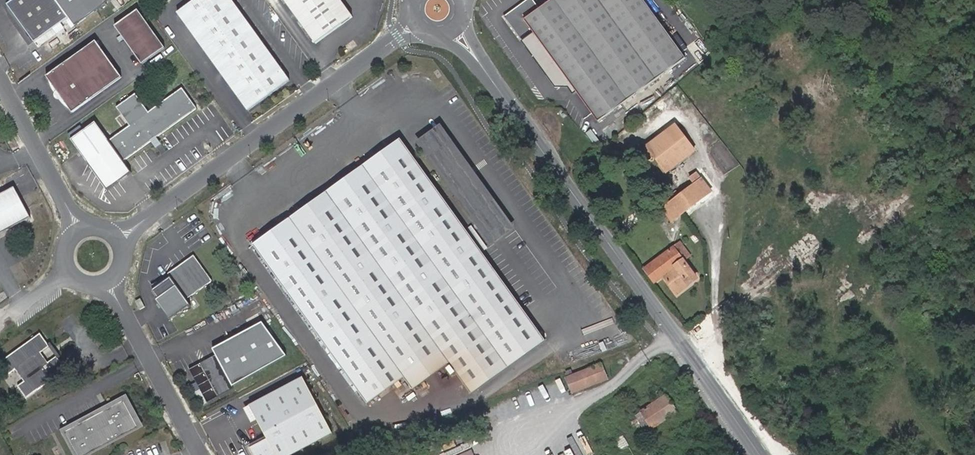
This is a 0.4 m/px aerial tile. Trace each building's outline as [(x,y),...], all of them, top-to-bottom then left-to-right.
[(15,4),(11,7),(38,46),(73,21),(58,0),(13,0),(15,4)] [(73,21),(79,30),(111,7),(105,0),(58,0),(73,21)] [(179,13),(249,111),(291,81),(233,0),(197,0),(179,13)] [(319,45),(355,18),(342,0),(286,0),(319,45)] [(646,0),(555,0),(545,8),(539,0),(531,0),(506,18),(522,40),(533,32),(599,122),(688,58),(646,0)] [(142,13),(119,30),(146,68),(169,52),(142,13)] [(100,45),(51,80),(77,116),(126,81),(100,45)] [(98,127),(74,145),(110,195),(135,177),(126,166),(200,113),(185,93),(151,117),(138,99),(119,112),(133,131),(112,146),(98,127)] [(694,148),(677,124),(633,157),(641,168),(657,156),(667,169),(694,148)] [(401,140),(255,248),(381,418),(453,365),(470,389),(544,334),(401,140)] [(663,195),(661,192),(657,196),(675,222),(714,191),(698,171),(690,177),(694,182),(673,198),(667,192),(663,195)] [(0,196),(0,232),(33,217),(18,187),(0,196)] [(675,246),(685,259),(692,254),(682,241),(675,246)] [(700,279),(685,259),(675,246),(645,268),(655,282),(663,276),(677,294),(700,279)] [(206,256),(180,274),(198,300),(224,282),(206,256)] [(45,342),(6,371),(15,382),(21,378),(30,390),(24,395),(33,406),(69,380),(71,378),(72,379),(73,378),(64,366),(67,365),(65,362),(54,370),(47,361),(58,352),(56,350),(54,352),(46,341),(45,340),(43,341),(45,342)] [(241,392),(223,359),(197,373),(204,386),(199,388),(203,396),(208,394),(214,407),(241,392)] [(607,380),(601,363),(565,377),(572,393),(607,380)] [(256,410),(274,443),(257,453),(258,454),(305,454),(339,436),(308,381),(256,410)] [(677,412),(667,395),(635,416),(646,433),(677,412)] [(74,441),(82,454),(112,454),(148,434),(132,407),(74,441)] [(641,436),(631,442),(639,454),(652,454),(641,436)]
